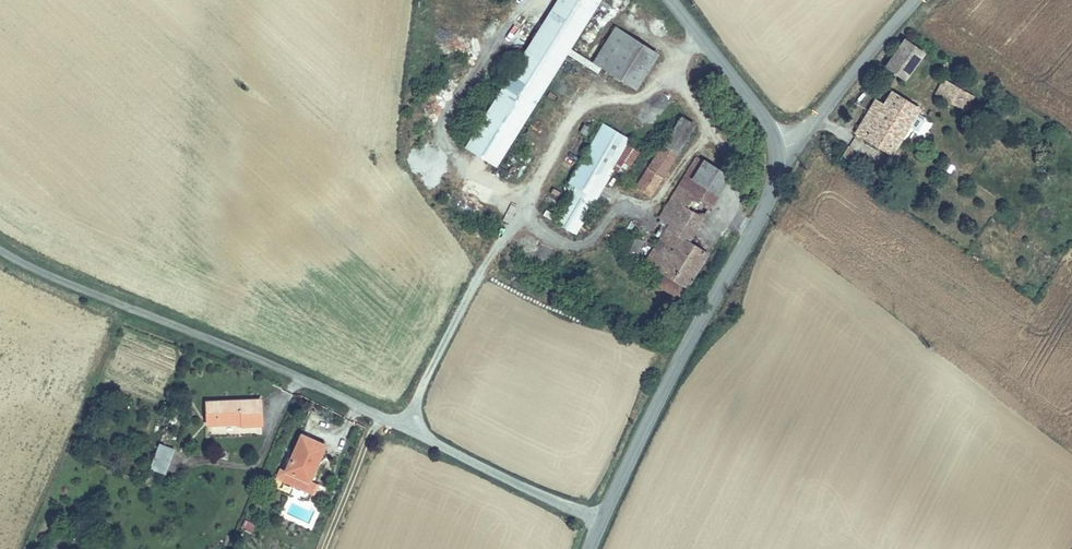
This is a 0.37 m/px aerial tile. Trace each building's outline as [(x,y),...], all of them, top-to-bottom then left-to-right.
[(496,165),(510,145),(601,0),(559,0),(466,147),(496,165)] [(635,89),(657,55),(615,27),(593,62),(635,89)] [(905,81),(922,55),(904,43),(887,68),(905,81)] [(563,79),(576,83),(581,70),(567,66),(563,79)] [(966,111),(974,97),(944,81),(936,95),(966,111)] [(893,93),(883,107),(878,116),(871,111),(857,134),(892,155),(920,109),(893,93)] [(878,116),(883,107),(876,102),(871,111),(878,116)] [(681,119),(650,170),(662,178),(694,127),(681,119)] [(612,170),(628,144),(630,140),(604,125),(569,183),(569,187),(567,190),(573,194),(573,195),(556,223),(575,233),(612,170)] [(638,151),(628,144),(612,170),(622,177),(638,151)] [(510,145),(496,165),(509,173),(521,153),(510,145)] [(674,198),(704,218),(725,182),(725,174),(698,158),(674,198)] [(662,178),(650,170),(637,190),(650,197),(662,178)] [(690,241),(704,218),(674,198),(660,220),(660,225),(662,227),(657,236),(662,240),(649,263),(667,275),(660,286),(677,296),(683,285),(687,287),(708,253),(690,241)] [(638,251),(643,241),(635,236),(626,249),(633,253),(635,251),(638,251)] [(681,298),(687,287),(683,285),(677,296),(681,298)] [(261,426),(261,401),(207,403),(208,426),(242,424),(243,426),(261,426)] [(275,478),(304,492),(308,481),(315,467),(318,467),(327,448),(304,438),(288,472),(281,468),(275,478)] [(169,474),(175,447),(158,443),(151,470),(169,474)] [(308,481),(304,492),(316,498),(321,487),(308,481)] [(243,520),(242,528),(252,530),(253,522),(243,520)]
